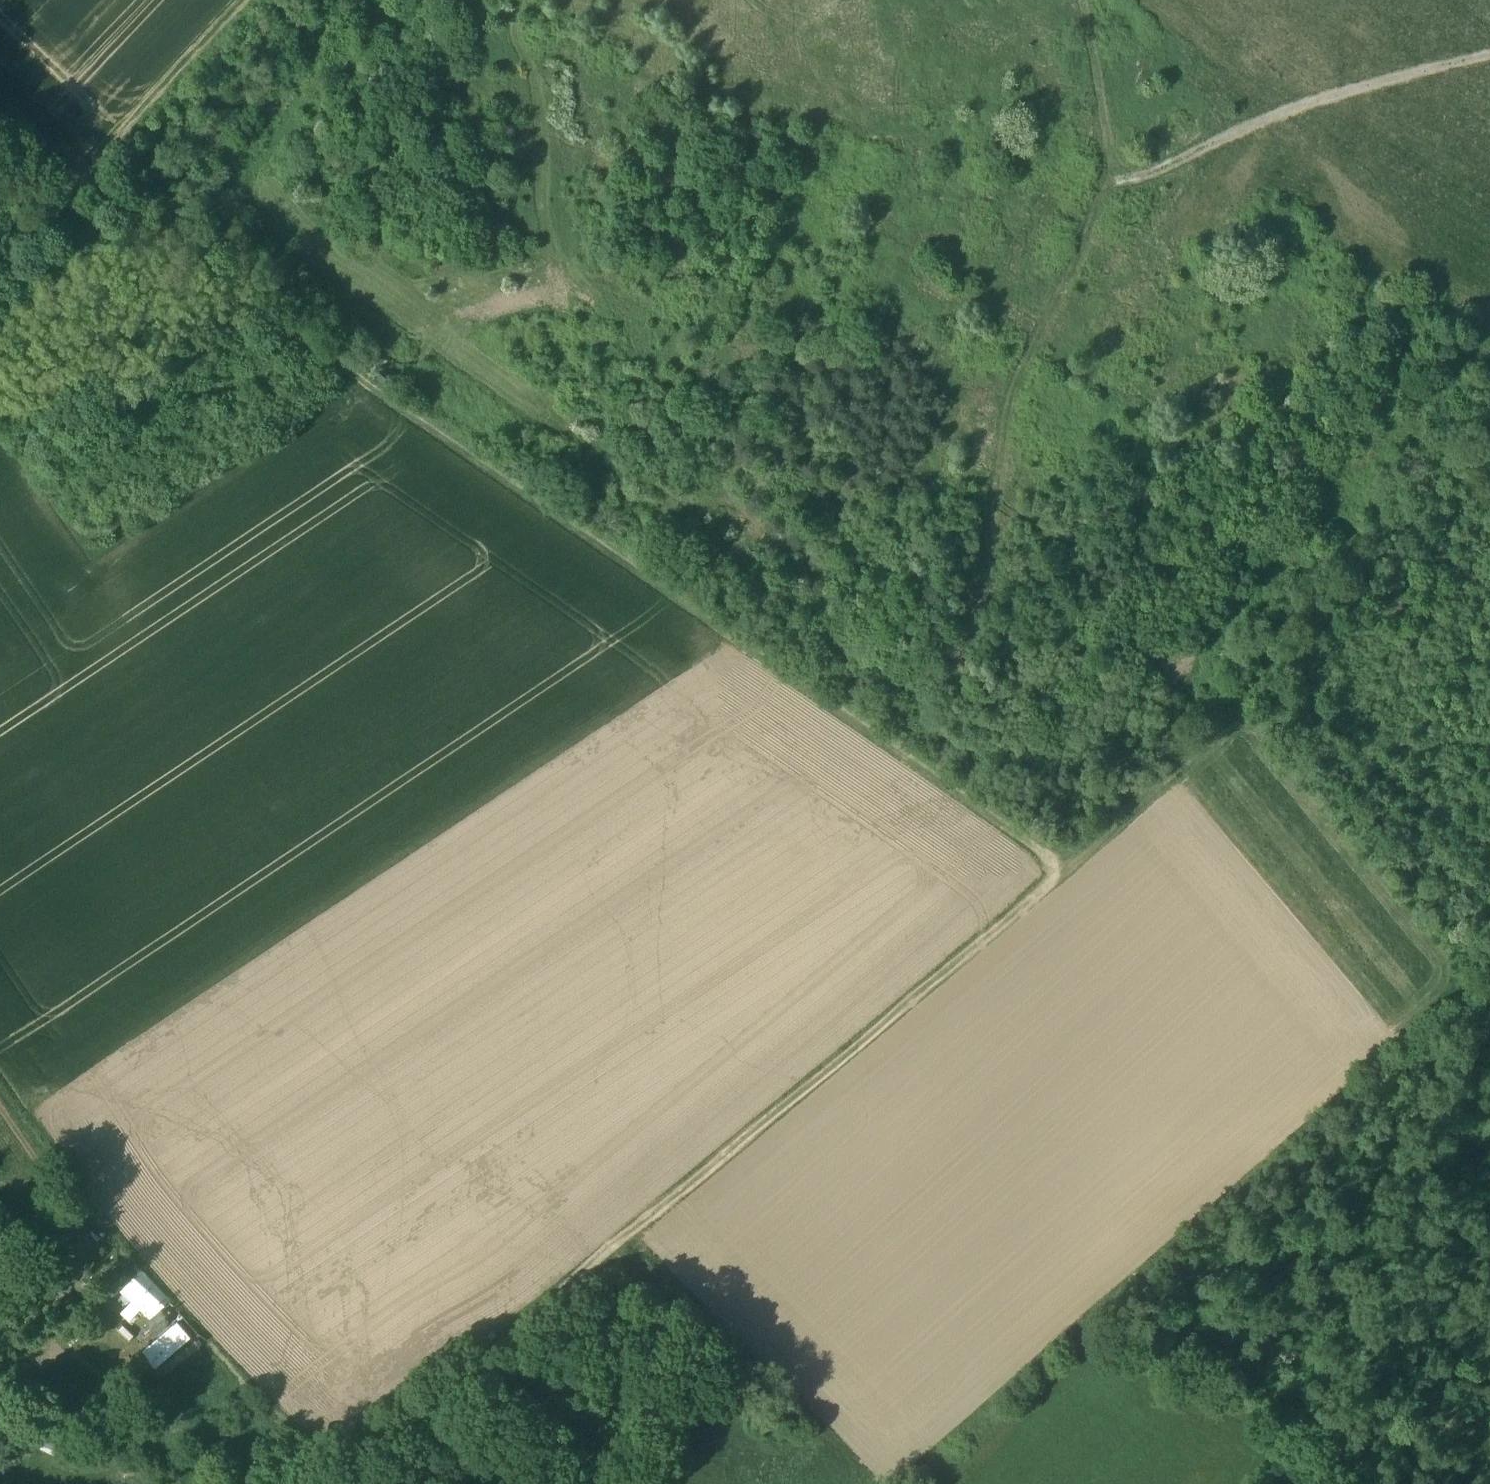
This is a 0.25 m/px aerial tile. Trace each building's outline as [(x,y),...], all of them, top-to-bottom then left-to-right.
[(164,1325),(172,1319),(135,1272),(117,1286),(128,1300),(119,1307),(143,1337),(162,1322),(164,1325)] [(18,1296),(13,1288),(0,1296),(0,1308),(18,1296)] [(172,1317),(139,1351),(164,1375),(197,1341),(172,1317)] [(46,1422),(29,1442),(68,1459),(77,1437),(46,1422)]
